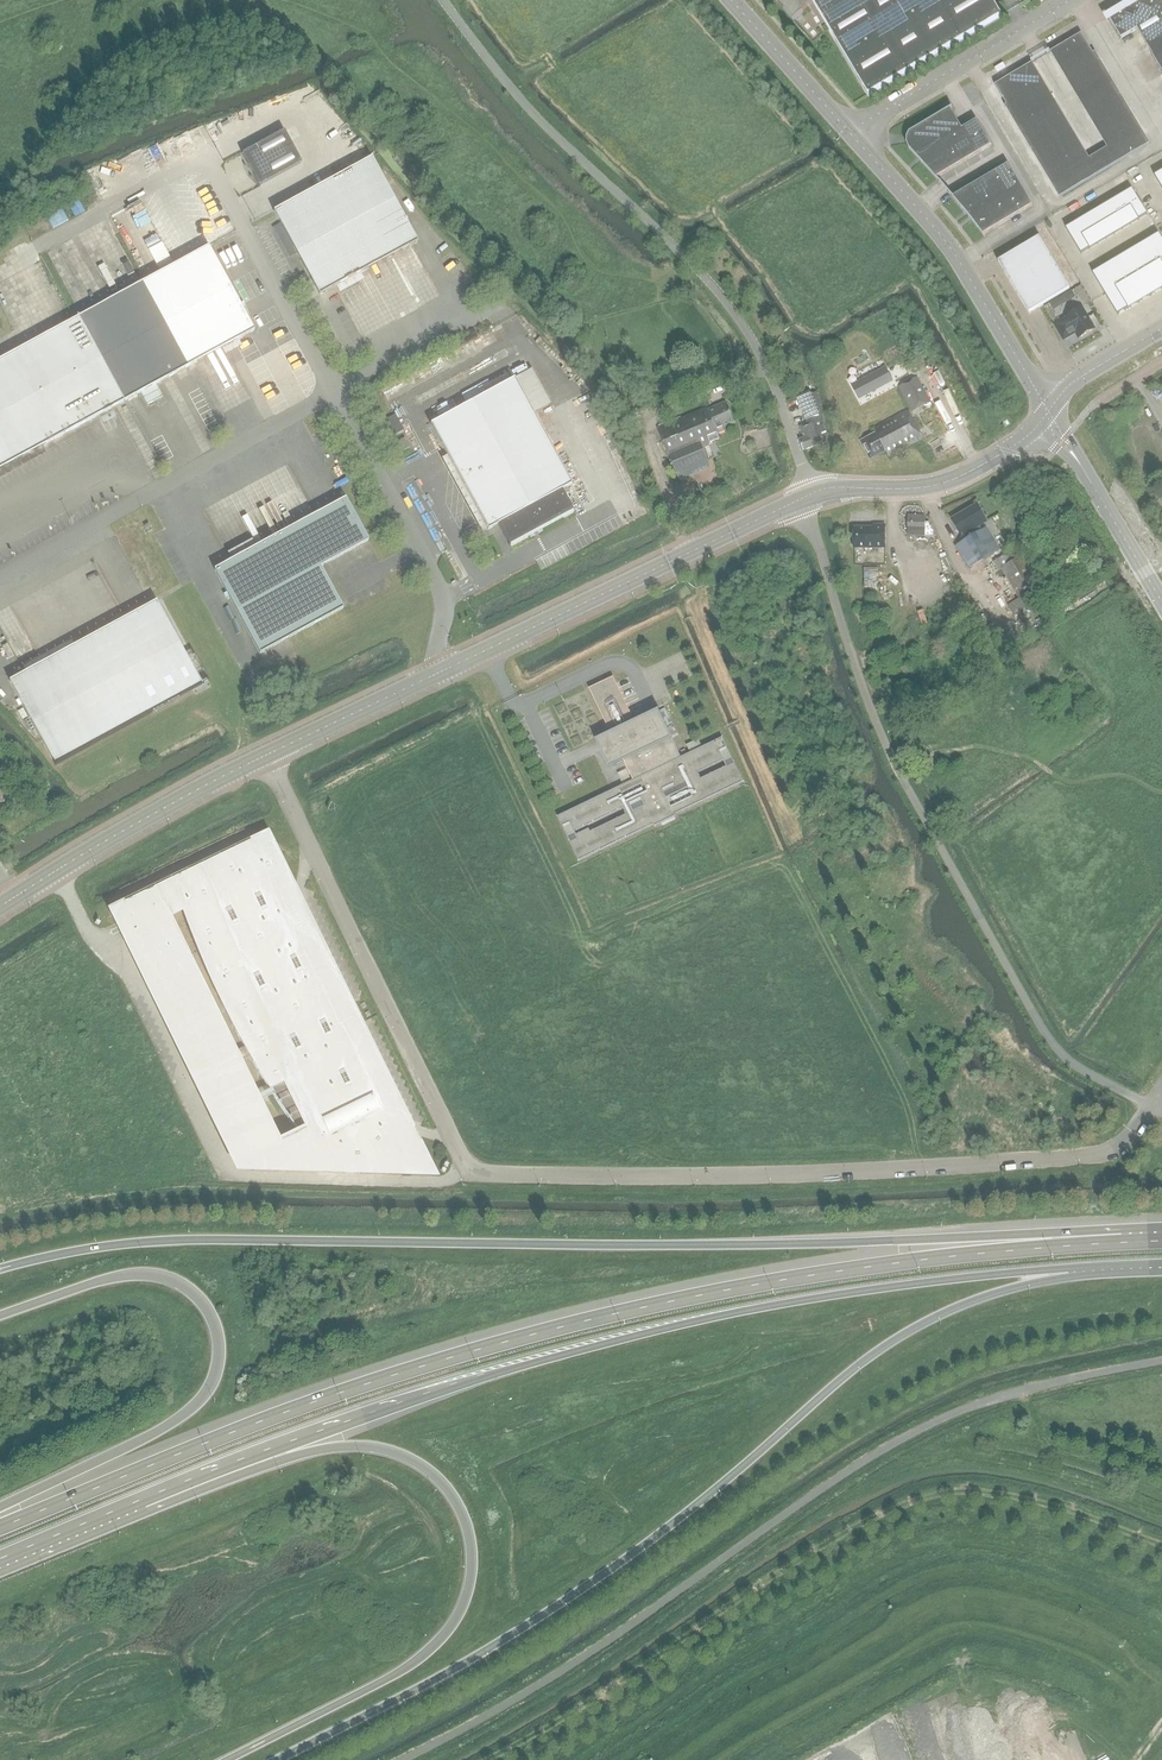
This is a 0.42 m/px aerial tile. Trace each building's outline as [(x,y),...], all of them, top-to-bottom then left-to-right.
[(837,42),(836,42),(868,95),(1002,16),(993,0),(812,0),(837,42)] [(1161,0),(1138,0),(1123,9),(1124,10),(1120,12),(1120,11),(1118,12),(1108,18),(1121,39),(1137,29),(1152,55),(1152,56),(1161,72),(1161,1),(1161,0)] [(1032,63),(995,85),(1007,105),(1005,106),(1007,105),(1061,196),(1148,145),(1145,141),(1093,54),(1095,53),(1095,52),(1093,53),(1081,33),(1050,52),(1050,53),(1052,52),(1110,149),(1088,162),(1030,65),(1032,63)] [(910,134),(913,136),(913,146),(909,148),(909,149),(936,179),(937,179),(937,178),(991,146),(976,121),(962,129),(950,110),(952,108),(909,133),(910,134)] [(284,131),(242,154),(259,186),(301,163),(284,131)] [(372,158),(273,212),(319,295),(417,242),(372,158)] [(953,196),(952,197),(968,216),(984,237),(985,236),(983,235),(1032,205),(1008,165),(953,197),(953,196)] [(1132,190),(1124,194),(1132,207),(1140,202),(1132,190)] [(1124,194),(1116,199),(1123,212),(1132,207),(1124,194)] [(1116,199),(1108,204),(1115,217),(1123,212),(1116,199)] [(1140,202),(1132,207),(1139,220),(1147,215),(1140,202)] [(1108,204),(1099,209),(1107,222),(1115,217),(1108,204)] [(1132,207),(1123,212),(1131,225),(1139,220),(1132,207)] [(1099,209),(1091,214),(1099,227),(1107,222),(1099,209)] [(1123,212),(1115,217),(1123,230),(1131,225),(1123,212)] [(1091,214),(1083,219),(1090,232),(1099,227),(1091,214)] [(1115,217),(1107,222),(1114,235),(1123,230),(1115,217)] [(1083,219),(1075,224),(1082,237),(1090,232),(1083,219)] [(1107,222),(1099,227),(1106,239),(1114,235),(1107,222)] [(296,254),(280,224),(273,228),(289,258),(296,254)] [(1075,224),(1066,229),(1074,242),(1082,237),(1075,224)] [(1099,227),(1090,232),(1098,244),(1106,239),(1099,227)] [(1090,232),(1082,237),(1090,249),(1098,244),(1090,232)] [(1148,241),(1161,262),(1161,261),(1161,239),(1159,234),(1148,241)] [(1039,237),(998,261),(1029,313),(1070,288),(1039,237)] [(1082,237),(1074,242),(1081,254),(1090,249),(1082,237)] [(1148,241),(1138,247),(1151,268),(1161,262),(1148,241)] [(77,318),(123,402),(141,392),(148,406),(163,397),(156,384),(254,331),(209,247),(77,318)] [(1138,247),(1126,254),(1138,275),(1151,268),(1138,247)] [(164,253),(159,254),(162,266),(173,263),(170,252),(166,253),(164,248),(162,248),(164,253)] [(1126,254),(1114,261),(1126,282),(1138,275),(1126,254)] [(1114,261),(1104,267),(1116,288),(1126,282),(1114,261)] [(1151,268),(1161,287),(1161,264),(1161,262),(1151,268)] [(1104,267),(1093,274),(1105,295),(1116,288),(1104,267)] [(1138,275),(1151,296),(1161,289),(1161,287),(1151,268),(1138,275)] [(1138,275),(1126,282),(1139,303),(1151,296),(1138,275)] [(1126,282),(1116,288),(1128,309),(1139,303),(1126,282)] [(1116,288),(1105,295),(1118,315),(1128,309),(1116,288)] [(1056,300),(1050,304),(1054,310),(1060,307),(1056,300)] [(1068,318),(1056,325),(1064,339),(1076,332),(1079,338),(1094,329),(1081,308),(1067,317),(1068,318)] [(77,318),(0,360),(0,469),(123,402),(77,318)] [(532,369),(514,378),(534,414),(551,404),(532,369)] [(893,387),(887,375),(855,392),(862,404),(893,387)] [(898,387),(912,412),(931,402),(917,377),(898,387)] [(497,525),(510,546),(573,512),(561,490),(571,484),(514,378),(430,424),(488,530),(497,525)] [(816,447),(826,443),(826,437),(825,431),(822,411),(819,398),(817,394),(811,396),(810,392),(796,397),(806,424),(799,427),(804,438),(799,440),(804,451),(816,446),(816,447)] [(735,422),(726,402),(707,411),(706,408),(658,428),(680,481),(681,481),(679,476),(699,468),(697,465),(707,461),(701,447),(720,439),(718,434),(726,430),(724,427),(735,422)] [(886,451),(889,457),(923,439),(908,410),(879,426),(879,427),(874,430),(876,434),(861,442),(870,459),(886,451)] [(405,438),(399,441),(404,450),(410,447),(405,438)] [(346,498),(214,570),(260,654),(343,608),(320,567),(368,541),(346,498)] [(976,506),(952,520),(962,536),(986,522),(976,506)] [(925,522),(926,515),(908,514),(908,518),(904,518),(904,525),(908,525),(907,528),(933,529),(929,523),(925,522)] [(148,523),(143,526),(147,533),(152,530),(148,523)] [(873,525),(873,528),(854,528),(854,548),(885,548),(885,525),(873,525)] [(985,529),(956,546),(970,569),(986,558),(998,551),(985,529)] [(1016,547),(1014,543),(999,551),(990,557),(998,571),(1001,569),(1015,590),(1021,599),(1041,587),(1023,558),(1022,557),(1023,556),(1018,546),(1016,547)] [(1097,590),(1106,584),(1103,580),(1094,585),(1097,590)] [(982,584),(974,588),(984,608),(991,604),(982,584)] [(1079,601),(1096,590),(1093,584),(1075,595),(1079,601)] [(156,601),(9,681),(55,765),(202,685),(156,601)] [(633,781),(558,817),(562,827),(570,823),(574,832),(623,809),(626,815),(590,832),(589,829),(576,836),(578,840),(570,843),(579,861),(654,825),(655,827),(676,817),(675,815),(743,782),(739,772),(735,764),(727,768),(727,767),(701,779),(697,773),(724,760),(719,751),(727,747),(722,738),(681,758),(672,739),(671,737),(659,711),(635,723),(635,722),(613,677),(589,689),(611,734),(596,741),(601,751),(610,769),(624,762),(633,781)] [(236,1052),(202,982),(199,977),(200,977),(163,902),(118,922),(127,940),(139,935),(142,942),(141,942),(142,945),(143,944),(147,952),(146,952),(147,953),(148,953),(151,961),(150,961),(151,963),(152,962),(156,970),(155,970),(156,972),(156,971),(160,979),(159,979),(160,980),(161,980),(164,988),(163,988),(164,990),(165,990),(169,997),(168,998),(169,999),(159,1003),(159,1002),(158,1003),(157,1003),(189,1068),(190,1068),(196,1083),(220,1133),(232,1127),(239,1141),(238,1142),(247,1160),(281,1143),(260,1102),(273,1096),(283,1112),(288,1119),(295,1129),(307,1146),(311,1151),(315,1156),(318,1160),(320,1161),(322,1163),(323,1164),(325,1165),(328,1167),(329,1168),(332,1169),(335,1170),(336,1171),(339,1172),(342,1173),(348,1173),(351,1174),(354,1173),(358,1173),(363,1172),(366,1171),(367,1171),(371,1169),(375,1167),(376,1166),(379,1164),(381,1162),(382,1161),(383,1160),(385,1158),(387,1156),(388,1155),(389,1153),(391,1151),(391,1150),(393,1147),(393,1146),(394,1143),(395,1140),(396,1138),(396,1137),(396,1134),(397,1131),(397,1128),(397,1127),(397,1123),(396,1120),(396,1119),(395,1115),(395,1114),(394,1112),(392,1106),(377,1113),(376,1111),(380,1110),(376,1099),(372,1100),(366,1084),(361,1071),(358,1065),(355,1057),(348,1040),(343,1030),(337,1016),(332,1005),(329,1000),(316,973),(306,951),(303,946),(295,930),(289,920),(283,909),(282,908),(281,906),(280,905),(280,904),(280,903),(280,902),(281,902),(281,901),(282,900),(281,899),(284,892),(285,891),(285,890),(286,889),(286,888),(286,886),(286,885),(286,882),(286,879),(286,877),(285,876),(285,873),(284,871),(283,869),(283,867),(281,864),(280,861),(278,858),(273,854),(272,852),(270,851),(269,851),(267,850),(265,849),(262,848),(260,848),(257,847),(254,848),(251,848),(249,849),(248,849),(244,851),(235,855),(222,861),(206,869),(195,875),(191,877),(190,877),(188,879),(186,880),(185,882),(185,883),(184,884),(183,885),(182,886),(182,888),(181,889),(181,891),(180,892),(180,899),(180,900),(181,904),(181,907),(186,920),(189,929),(196,945),(200,957),(202,962),(207,973),(209,978),(217,995),(223,1008),(229,1019),(235,1032),(240,1040),(244,1048),(236,1052)]
